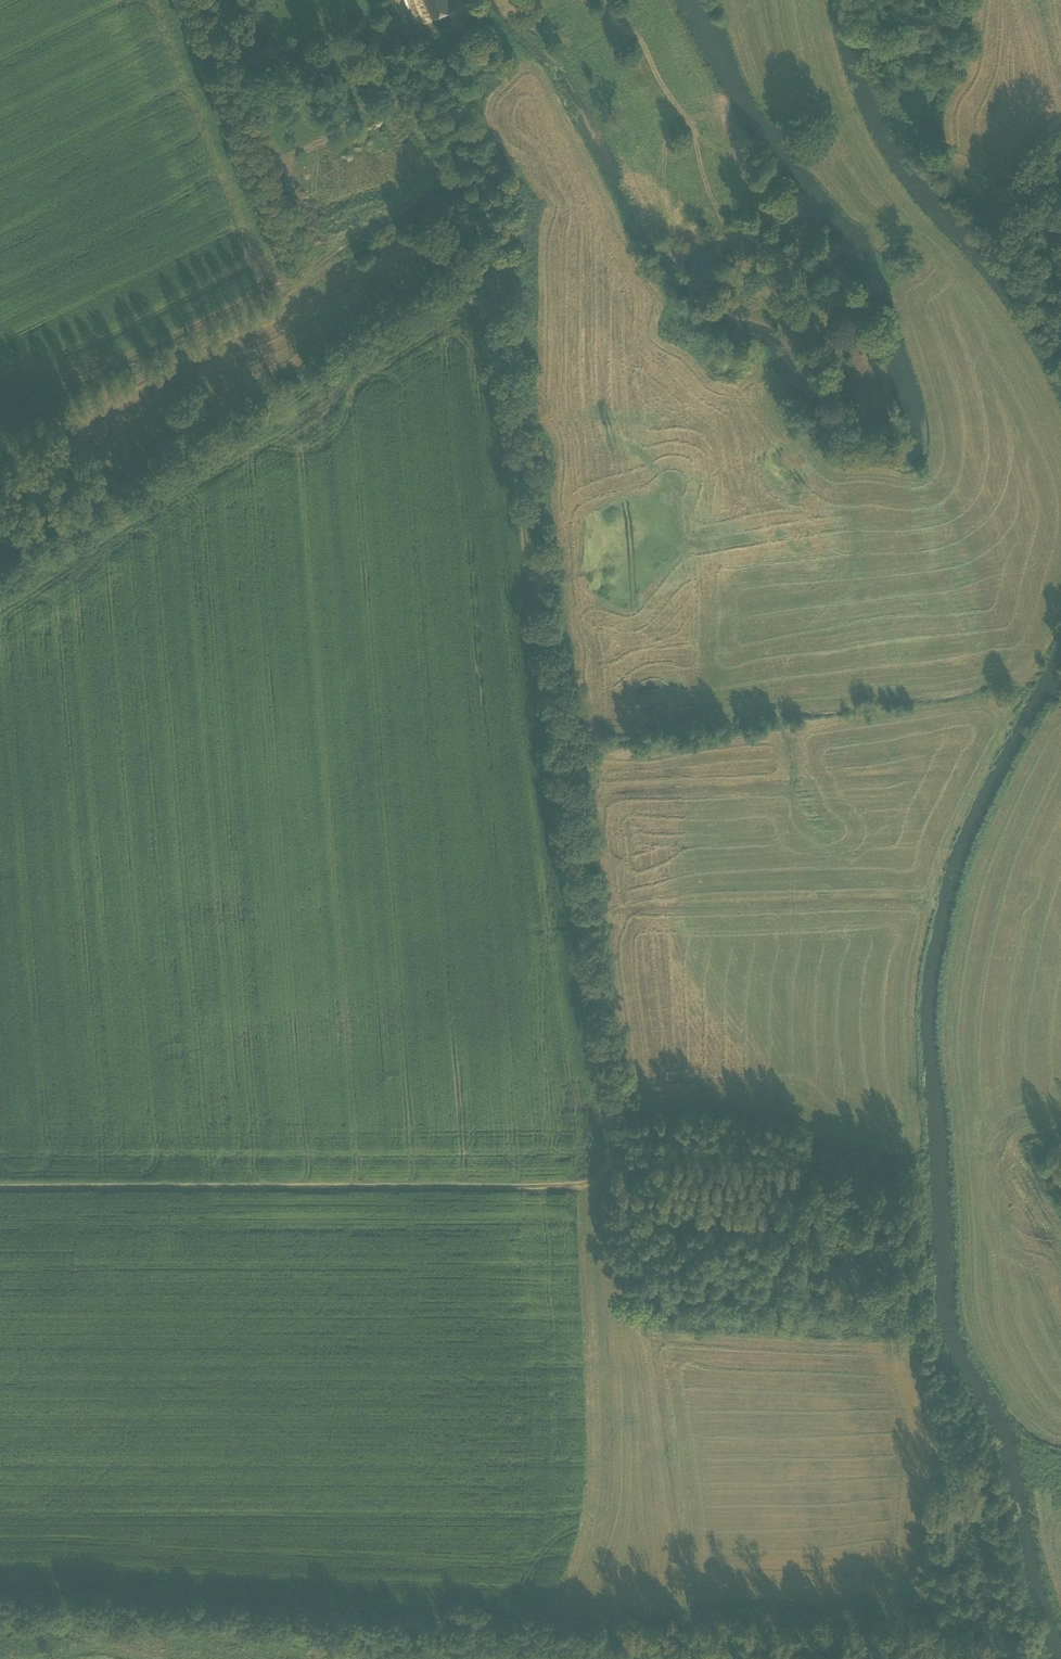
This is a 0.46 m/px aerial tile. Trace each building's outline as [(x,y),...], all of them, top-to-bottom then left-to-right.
[(433,18),(454,9),(450,0),(425,0),(433,18)] [(386,26),(371,31),(375,44),(391,39),(386,26)]
